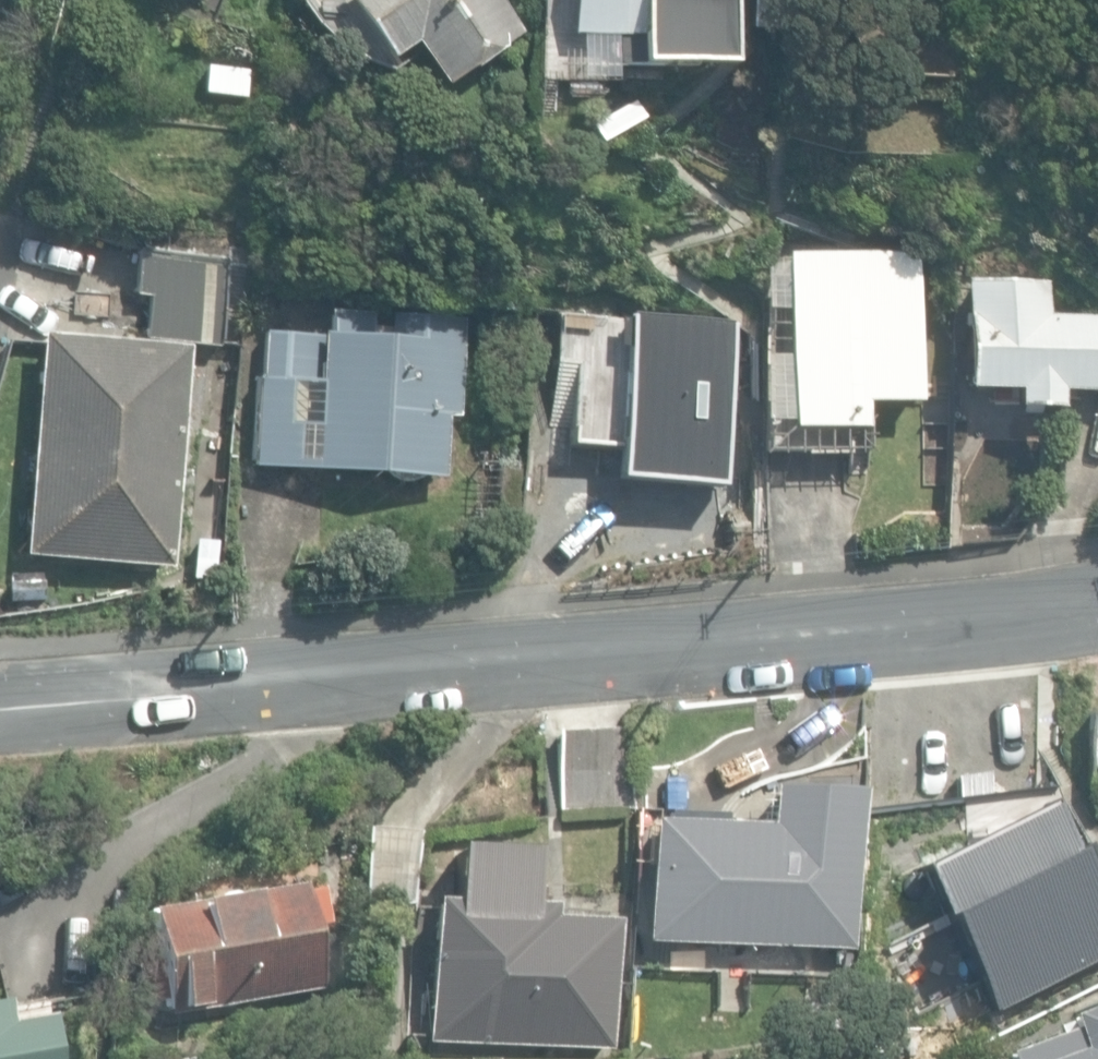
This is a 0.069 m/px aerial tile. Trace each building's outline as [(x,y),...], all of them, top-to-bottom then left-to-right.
[(442,86),(519,30),(498,0),(346,0),(389,60),(412,43),(442,86)] [(600,40),(647,40),(647,62),(678,62),(678,44),(723,44),(722,0),(600,0),(600,40)] [(212,104),(255,110),(260,72),(218,66),(212,104)] [(222,345),(296,353),(306,267),(216,257),(211,303),(227,305),(222,345)] [(889,476),(966,476),(966,450),(1021,450),(1021,300),(889,300),(889,476)] [(1056,311),(1055,422),(1097,423),(1097,312),(1056,311)] [(364,484),(553,497),(557,435),(572,436),(579,337),(500,332),(499,345),(483,344),(484,334),(443,331),(442,351),(378,347),(374,397),(370,397),(364,484)] [(98,561),(247,575),(267,354),(118,340),(98,561)] [(602,449),(659,452),(661,420),(681,421),(685,353),(593,348),(589,416),(604,417),(602,449)] [(558,731),(563,811),(637,807),(633,727),(558,731)] [(645,942),(857,950),(863,791),(768,788),(767,823),(720,821),(721,816),(663,813),(663,821),(650,820),(645,942)] [(988,1006),(1097,945),(1097,913),(1035,801),(911,870),(988,1006)] [(155,909),(173,1015),(322,990),(311,926),(329,923),(322,886),(307,889),(306,883),(155,909)] [(429,1042),(614,1049),(619,923),(554,921),(555,909),(435,904),(429,1042)] [(55,1017),(11,1024),(7,1002),(0,1003),(0,1058),(62,1058),(55,1017)] [(1069,1014),(1072,1022),(1006,1047),(1011,1058),(1097,1058),(1097,1003),(1069,1014)]
